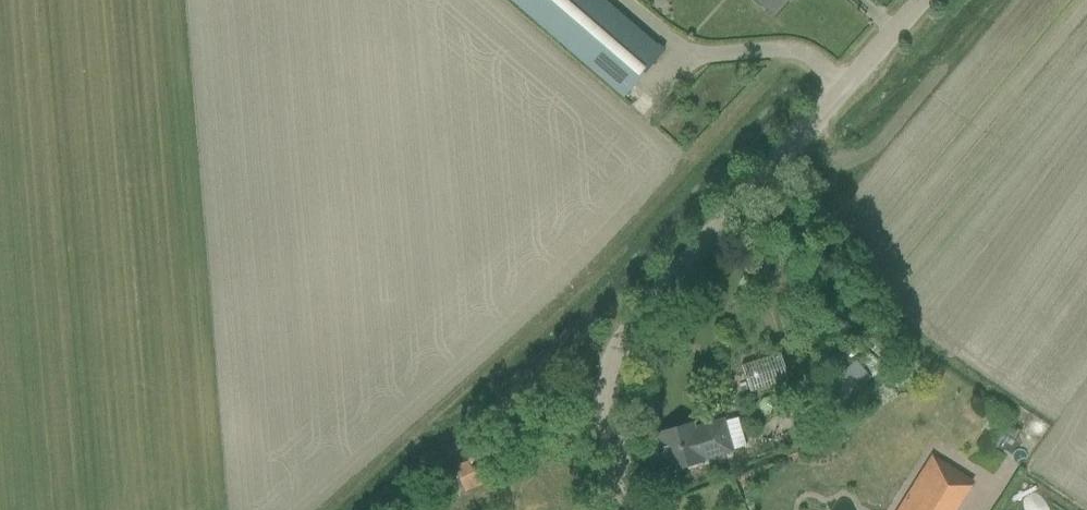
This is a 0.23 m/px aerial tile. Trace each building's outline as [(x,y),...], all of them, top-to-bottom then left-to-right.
[(606,83),(622,97),(663,50),(659,47),(658,48),(602,0),(510,0),(606,83)] [(771,14),(784,0),(756,0),(771,14)] [(782,352),(740,362),(747,390),(789,379),(782,352)] [(666,472),(687,466),(731,453),(722,420),(693,428),(691,423),(655,434),(666,472)] [(898,509),(954,509),(972,481),(931,456),(898,509)] [(454,468),(463,489),(488,478),(479,457),(454,468)]
